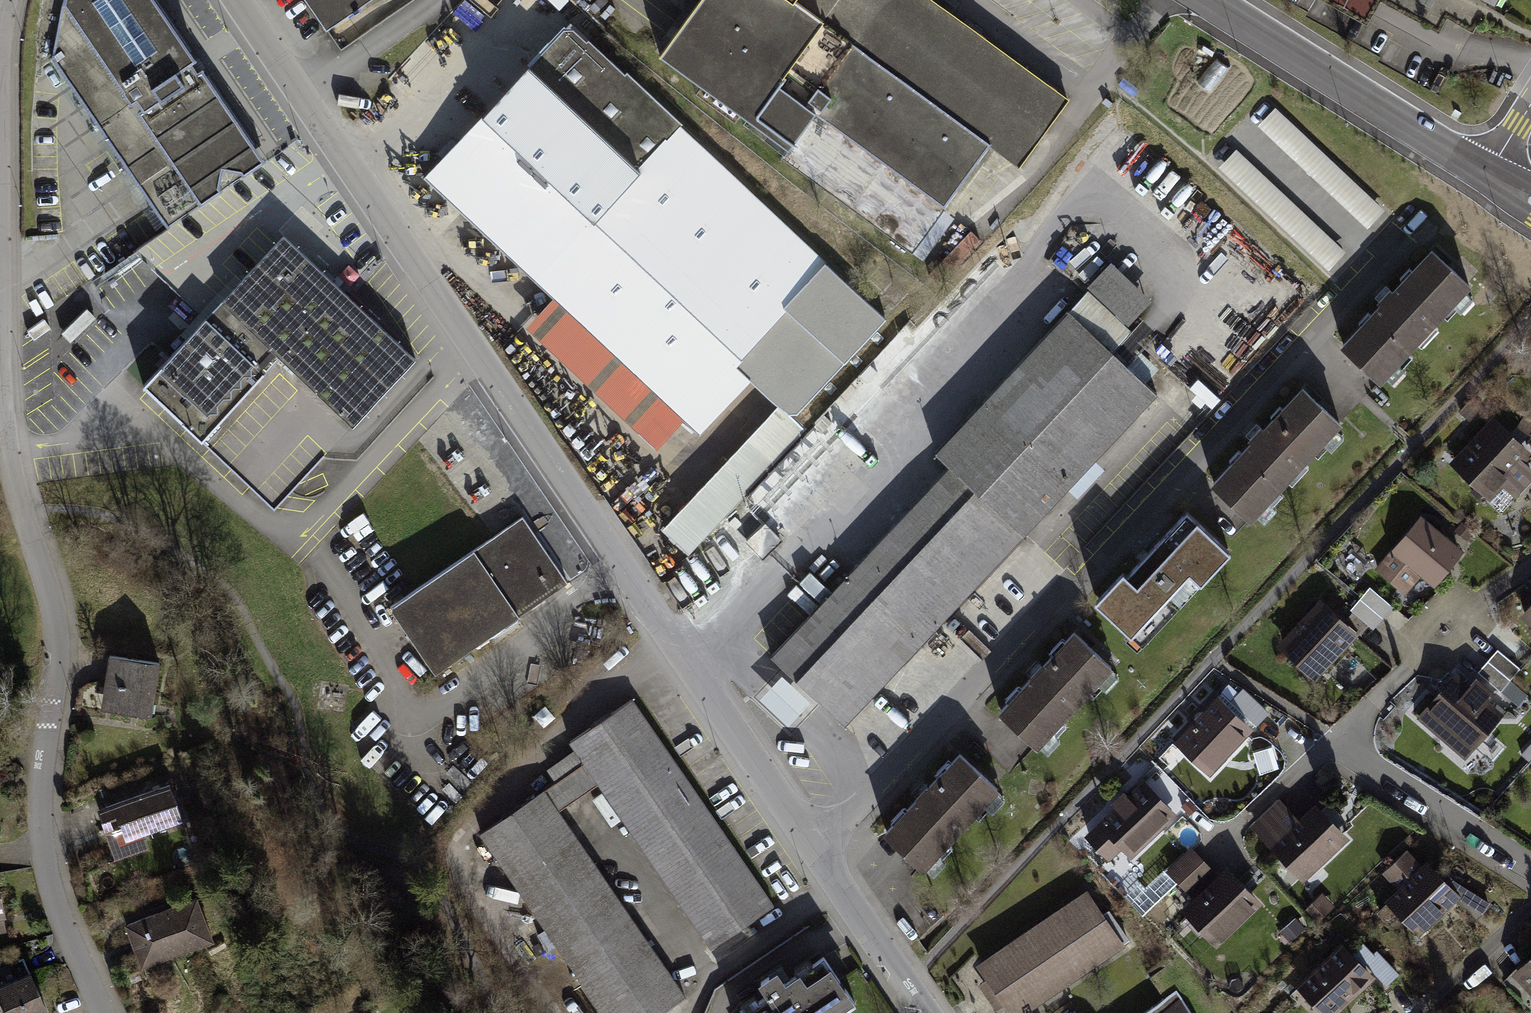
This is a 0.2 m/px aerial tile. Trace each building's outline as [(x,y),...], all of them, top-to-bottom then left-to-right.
[(166,228),(222,190),(219,186),(223,169),(240,172),(243,176),(265,161),(263,157),(262,158),(202,69),(197,72),(191,63),(196,60),(156,0),(63,0),(51,59),(166,228)] [(326,29),(368,0),(306,0),(326,29)] [(1068,99),(932,0),(699,0),(659,55),(787,148),(781,157),(912,253),(946,207),(945,206),(990,144),(1020,166),(1068,99)] [(563,28),(528,65),(675,202),(716,158),(700,144),(702,141),(627,70),(624,72),(588,39),(586,40),(573,28),(563,28)] [(799,411),(886,318),(716,158),(675,202),(528,65),(505,43),(479,44),(457,68),(492,101),(479,116),(480,117),(424,176),(490,238),(682,418),(683,417),(696,429),(722,402),(722,396),(712,387),(736,361),(741,356),(799,411)] [(1258,125),(1367,228),(1385,210),(1275,107),(1258,125)] [(1328,270),(1346,252),(1236,149),(1218,167),(1328,270)] [(352,426),(415,358),(283,234),(241,279),(242,279),(205,319),(143,385),(274,508),(325,454),(352,426)] [(751,375),(736,361),(712,387),(722,396),(722,402),(696,429),(683,417),(682,418),(490,238),(476,253),(539,312),(525,326),(664,456),(674,456),(751,375)] [(1382,303),(1343,345),(1380,380),(1469,285),(1432,250),(1392,292),(1390,289),(1379,301),(1382,303)] [(1093,285),(1129,319),(1147,301),(1110,267),(1093,285)] [(1089,292),(1070,312),(1111,351),(1130,331),(1089,292)] [(950,466),(1023,535),(1156,393),(1145,382),(1119,358),(1111,351),(1070,312),(1069,310),(936,452),(950,466)] [(1119,358),(1145,382),(1159,368),(1133,344),(1119,358)] [(1253,441),(1213,483),(1251,518),(1340,423),(1302,388),(1263,430),(1261,427),(1250,438),(1253,441)] [(1468,402),(1475,409),(1486,398),(1478,391),(1468,402)] [(778,408),(664,528),(689,552),(803,431),(778,408)] [(1530,472),(1518,460),(1525,453),(1493,424),(1457,463),(1483,487),(1495,475),(1513,491),(1530,472)] [(821,602),(771,655),(784,667),(819,700),(844,724),(1024,536),(1023,535),(950,466),(847,574),(847,575),(832,591),(810,571),(799,582),(821,602)] [(1123,572),(1096,600),(1137,639),(1196,577),(1201,581),(1229,551),(1186,511),(1126,575),(1123,572)] [(522,516),(390,606),(435,672),(567,582),(522,516)] [(1433,582),(1459,551),(1424,522),(1399,552),(1395,548),(1377,568),(1405,591),(1421,572),(1433,582)] [(1456,530),(1466,538),(1472,531),(1462,523),(1456,530)] [(763,557),(780,540),(765,524),(747,541),(763,557)] [(1382,617),(1392,606),(1370,587),(1360,598),(1382,617)] [(1382,617),(1360,598),(1350,609),(1352,611),(1346,619),(1361,632),(1367,624),(1373,629),(1382,617)] [(1328,660),(1351,635),(1319,605),(1284,644),(1305,663),(1317,650),(1328,660)] [(1111,667),(1074,632),(1042,666),(1041,665),(1030,676),(1031,677),(1000,710),(1037,745),(1111,667)] [(1510,679),(1520,669),(1497,649),(1488,660),(1510,679)] [(159,663),(109,655),(105,684),(117,686),(114,712),(151,717),(159,663)] [(1500,691),(1510,679),(1488,660),(1478,671),(1500,691)] [(819,700),(784,667),(754,697),(790,731),(819,700)] [(1429,710),(1422,719),(1451,744),(1452,743),(1466,755),(1482,737),(1479,734),(1498,712),(1485,702),(1493,693),(1476,678),(1468,687),(1457,678),(1430,710),(1429,710)] [(1242,687),(1230,700),(1221,692),(1213,699),(1216,702),(1247,731),(1249,733),(1269,713),(1242,687)] [(1239,693),(1232,701),(1240,709),(1251,698),(1244,691),(1240,695),(1239,693)] [(773,905),(631,698),(569,741),(584,762),(480,832),(527,901),(604,1012),(660,1012),(684,997),(557,811),(599,783),(711,947),(773,905)] [(1216,702),(1179,740),(1200,759),(1197,763),(1209,775),(1226,758),(1224,756),(1247,731),(1216,702)] [(1272,744),(1256,747),(1260,767),(1276,764),(1272,744)] [(556,778),(581,761),(574,752),(550,769),(556,778)] [(997,788),(960,753),(928,787),(927,786),(916,797),(917,798),(886,831),(923,866),(997,788)] [(170,785),(98,809),(106,830),(113,828),(115,832),(108,834),(116,858),(147,848),(142,834),(182,820),(170,785)] [(1171,816),(1141,785),(1128,797),(1124,793),(1113,802),(1118,807),(1103,821),(1104,822),(1089,835),(1109,856),(1123,842),(1133,852),(1171,816)] [(1196,808),(1188,800),(1182,806),(1190,814),(1196,808)] [(1280,803),(1256,825),(1305,876),(1343,839),(1339,835),(1350,825),(1330,805),(1319,815),(1313,808),(1298,822),(1280,803)] [(1180,881),(1202,861),(1191,850),(1170,870),(1180,881)] [(1402,888),(1391,899),(1411,920),(1422,909),(1432,920),(1455,898),(1440,883),(1424,867),(1422,869),(1405,851),(1384,870),(1402,888)] [(1190,892),(1212,872),(1202,861),(1180,881),(1190,892)] [(1144,915),(1180,881),(1170,870),(1166,866),(1145,886),(1140,881),(1125,894),(1144,915)] [(1256,904),(1226,872),(1187,909),(1208,930),(1221,918),(1231,927),(1256,904)] [(1471,896),(1474,894),(1446,876),(1440,883),(1455,898),(1463,906),(1466,903),(1472,897),(1471,896)] [(1127,939),(1108,910),(1100,915),(1085,893),(981,963),(1015,1012),(1017,1012),(1127,939)] [(1472,897),(1466,903),(1477,914),(1488,903),(1474,894),(1471,896),(1472,897)] [(196,898),(126,925),(140,961),(168,950),(170,956),(212,940),(196,898)] [(1308,908),(1318,919),(1329,909),(1318,898),(1308,908)] [(1290,940),(1301,930),(1293,921),(1282,931),(1290,940)] [(1366,962),(1372,955),(1362,945),(1349,957),(1359,968),(1366,962)] [(1339,947),(1301,984),(1322,1005),(1335,992),(1345,1002),(1369,979),(1359,968),(1349,957),(1339,947)] [(1366,962),(1386,984),(1397,973),(1377,951),(1372,955),(1366,962)] [(823,956),(784,983),(776,971),(761,981),(769,993),(739,1012),(829,1012),(831,1012),(832,1012),(839,1012),(855,1002),(823,956)] [(0,969),(0,983),(2,987),(0,988),(0,997),(4,1006),(0,1008),(0,1012),(45,1012),(47,1012),(23,959),(0,969)] [(1507,984),(1530,1009),(1530,962),(1507,984)] [(1176,990),(1142,1012),(1192,1012),(1176,990)]
